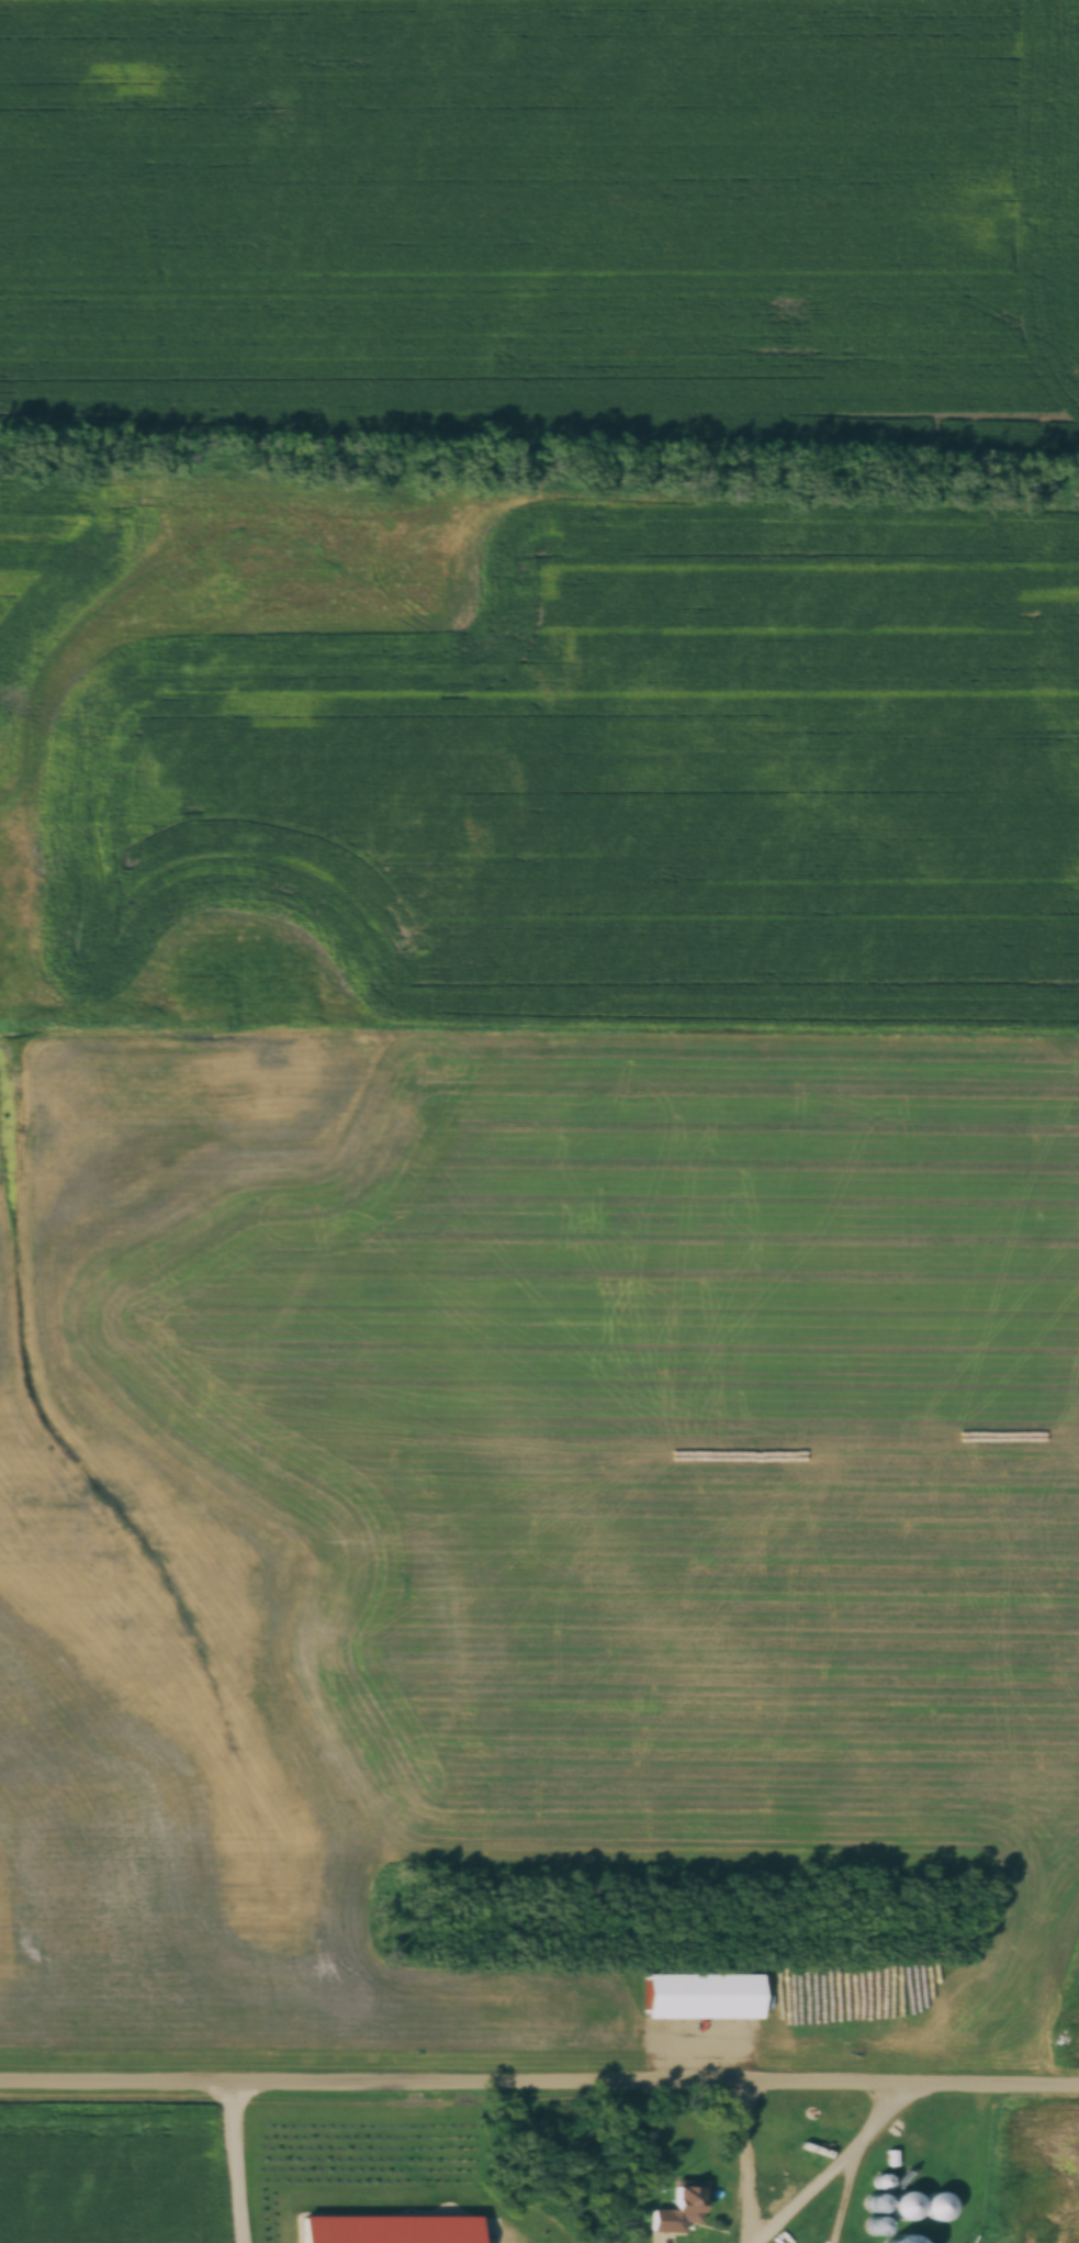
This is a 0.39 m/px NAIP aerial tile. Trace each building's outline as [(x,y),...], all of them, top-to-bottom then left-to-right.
[(641,1975),(641,2020),(756,2021),(756,1975),(641,1975)] [(905,2136),(902,2131),(892,2139),(896,2143),(905,2136)] [(888,2183),(903,2190),(910,2176),(895,2168),(888,2183)] [(696,2201),(704,2202),(704,2182),(670,2181),(669,2211),(649,2211),(648,2233),(680,2233),(680,2223),(695,2224),(696,2201)] [(887,2196),(891,2221),(913,2217),(909,2192),(887,2196)] [(875,2193),(860,2200),(868,2215),(857,2221),(866,2238),(882,2230),(873,2213),(883,2209),(875,2193)] [(904,2231),(877,2242),(878,2242),(909,2242),(904,2231)]
